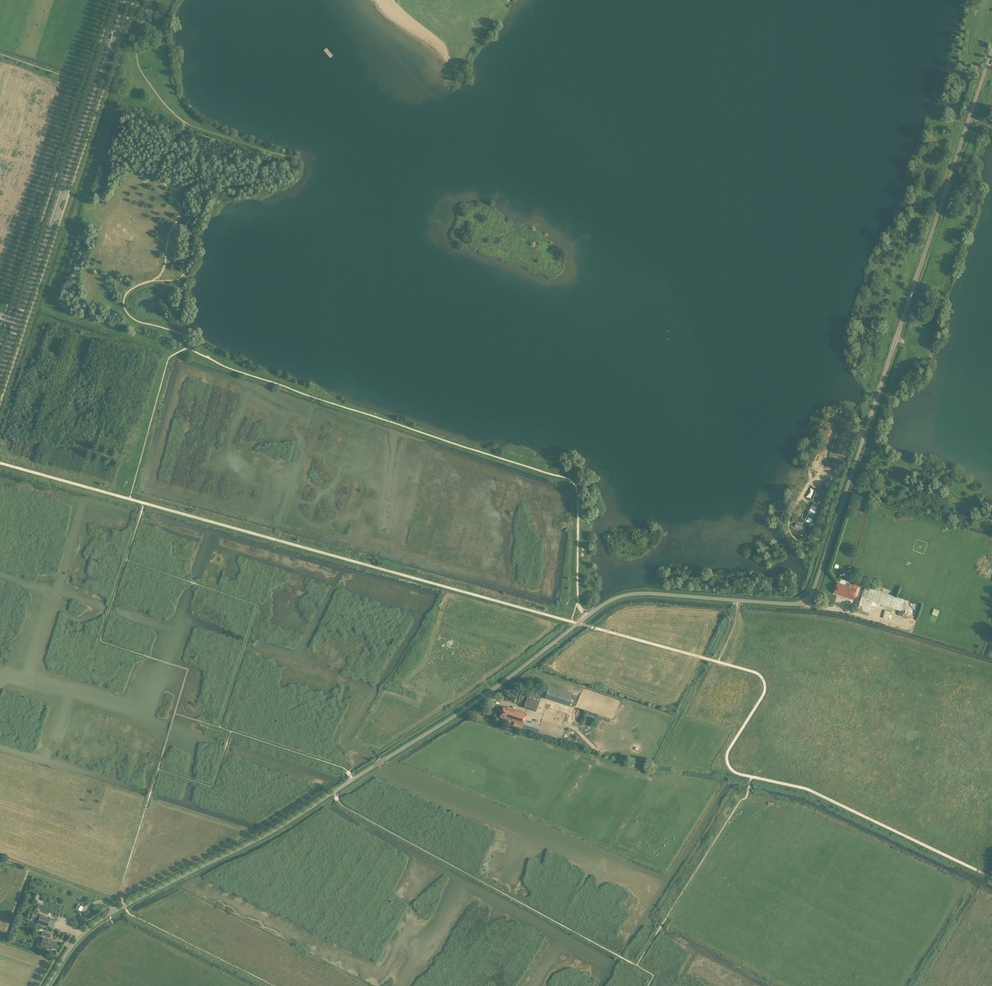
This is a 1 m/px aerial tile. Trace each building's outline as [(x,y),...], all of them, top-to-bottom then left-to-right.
[(824,492),(821,491),(820,494),(816,492),(813,498),(820,502),(823,495),(824,492)] [(816,513),(819,504),(812,502),(809,511),(816,513)] [(835,593),(854,599),(858,585),(851,583),(849,586),(838,583),(835,593)] [(873,602),(899,611),(901,611),(905,600),(865,586),(861,597),(858,599),(854,611),(858,612),(859,610),(869,613),(873,602)] [(572,694),(549,686),(545,698),(569,706),(572,694)] [(540,697),(529,693),(524,706),(528,707),(528,709),(536,711),(540,697)] [(506,722),(507,719),(515,721),(513,725),(522,728),(527,715),(503,707),(500,717),(501,717),(500,719),(506,722)] [(37,923),(47,926),(50,918),(39,915),(37,923)] [(43,937),(40,944),(48,947),(47,948),(51,949),(52,948),(54,949),(57,942),(43,937)]
